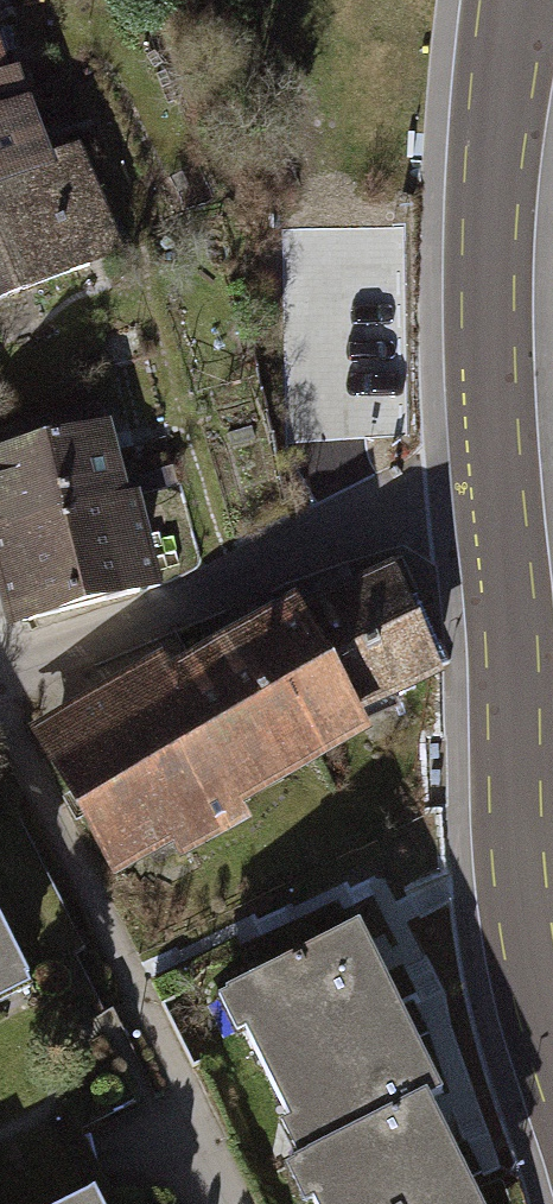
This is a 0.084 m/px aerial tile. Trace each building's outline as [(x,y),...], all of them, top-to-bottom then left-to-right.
[(129,249),(80,142),(57,152),(22,62),(14,65),(0,26),(0,297),(129,249)] [(112,415),(102,417),(99,401),(0,431),(0,580),(12,626),(166,580),(140,491),(132,493),(128,475),(112,415)] [(173,464),(128,475),(132,493),(140,491),(179,481),(173,464)] [(163,649),(37,725),(122,873),(381,731),(369,709),(452,669),(401,558),(309,600),(303,588),(172,662),(163,649)] [(37,979),(0,906),(0,997),(37,979)] [(223,993),(304,1155),(287,1158),(310,1203),(489,1203),(433,1089),(448,1084),(365,919),(223,993)] [(94,1186),(56,1203),(104,1203),(94,1186)]
